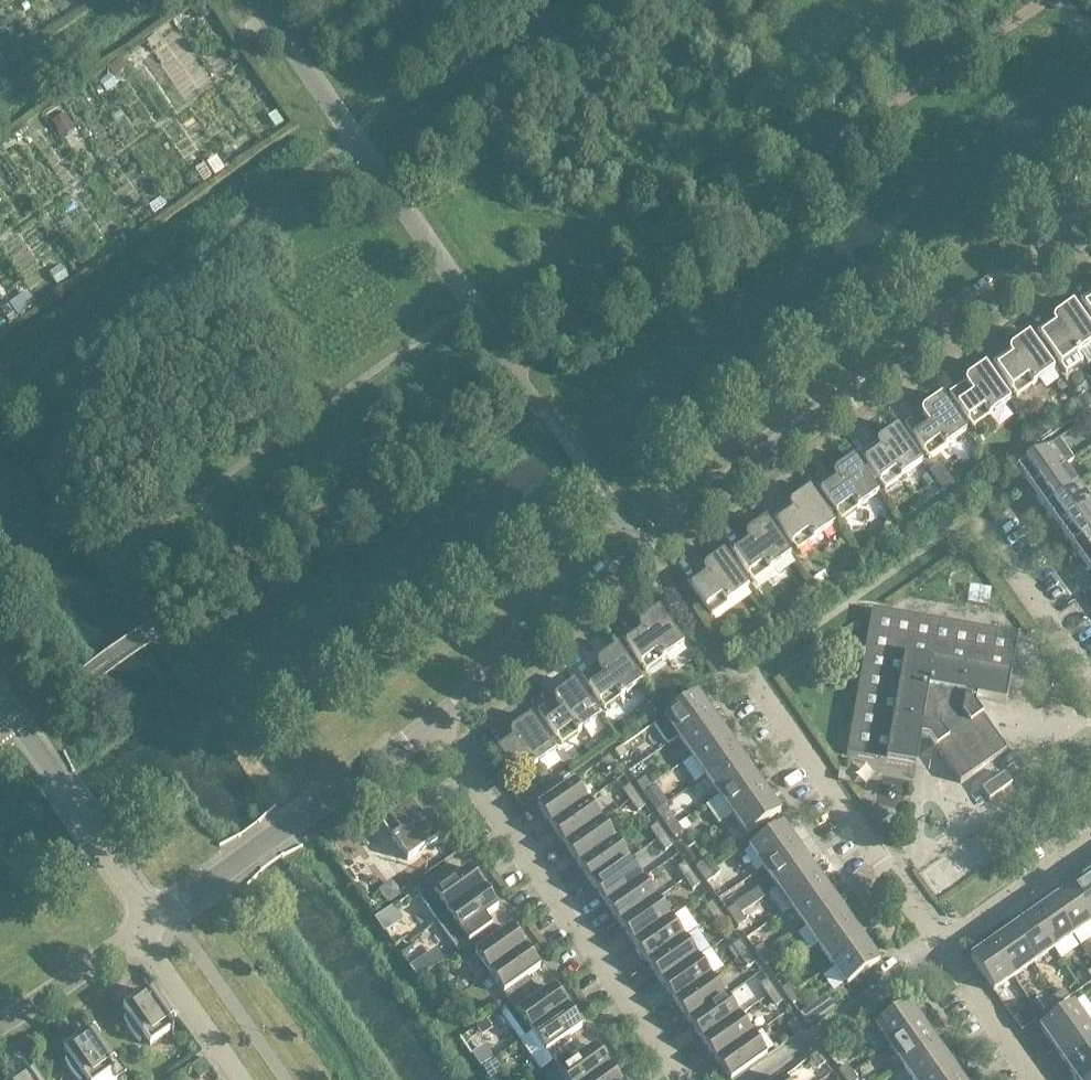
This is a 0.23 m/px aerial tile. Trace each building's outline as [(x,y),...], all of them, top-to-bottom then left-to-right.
[(1082,300),(1080,301),(1090,316),(1090,294),(1082,300)] [(1061,366),(1066,374),(1082,362),(1077,355),(1080,353),(1080,352),(1090,344),(1090,330),(1073,304),(1056,316),(1055,317),(1054,317),(1054,318),(1053,319),(1053,320),(1054,322),(1054,323),(1050,326),(1049,324),(1038,331),(1037,332),(1061,366)] [(1054,370),(1029,334),(1012,346),(1012,347),(1011,347),(1011,348),(1010,349),(1010,350),(1010,352),(1010,353),(1010,354),(1006,357),(1005,355),(994,362),(993,363),(1017,396),(1032,386),(1036,383),(1054,370)] [(1010,401),(985,365),(968,377),(968,378),(967,378),(967,379),(966,380),(966,381),(966,382),(966,383),(966,384),(966,385),(962,388),(961,385),(950,393),(949,393),(973,427),(988,416),(989,417),(992,414),(1010,401)] [(1077,398),(1085,410),(1090,405),(1090,394),(1088,390),(1077,398)] [(966,432),(941,396),(924,408),(924,409),(923,410),(922,411),(922,412),(922,413),(922,414),(922,415),(922,416),(918,419),(917,416),(906,424),(906,423),(905,424),(929,458),(944,447),(945,448),(948,445),(966,432)] [(1044,420),(1032,428),(1041,441),(1053,432),(1044,420)] [(922,463),(897,427),(880,439),(880,440),(879,441),(878,442),(878,443),(878,444),(878,445),(878,446),(879,447),(875,450),(873,447),(863,455),(862,455),(861,455),(885,489),(900,478),(901,479),(905,476),(904,476),(922,463)] [(1028,431),(1025,448),(1028,452),(1039,444),(1030,430),(1028,431)] [(1016,469),(1031,489),(1065,465),(1073,460),(1059,439),(1016,469)] [(878,494),(853,458),(836,470),(837,470),(836,471),(835,472),(834,473),(834,474),(834,475),(834,476),(834,477),(835,478),(831,481),(829,478),(819,486),(818,485),(817,486),(841,520),(857,509),(857,510),(861,507),(860,507),(878,494)] [(1066,465),(1065,465),(1031,489),(1044,509),(1079,484),(1076,486),(1063,468),(1066,465)] [(938,483),(944,492),(954,485),(948,476),(938,483)] [(1079,484),(1044,509),(1058,528),(1090,505),(1090,504),(1089,505),(1076,487),(1080,485),(1079,484)] [(835,525),(809,489),(793,501),(792,502),(791,503),(791,504),(790,505),(790,507),(790,508),(791,509),(787,511),(785,509),(775,517),(775,516),(773,517),(797,551),(813,540),(813,541),(817,538),(816,538),(835,525)] [(1058,528),(1072,548),(1090,534),(1090,505),(1058,528)] [(791,556),(766,520),(749,532),(748,533),(747,534),(747,535),(746,536),(746,537),(747,538),(747,539),(743,542),(742,540),(731,548),(731,547),(730,548),(753,582),(769,571),(773,569),(773,568),(791,556)] [(1072,548),(1085,567),(1090,563),(1090,534),(1072,548)] [(748,589),(723,553),(706,565),(707,565),(706,565),(705,567),(704,568),(704,569),(704,570),(704,572),(705,573),(701,575),(699,573),(689,581),(688,580),(687,581),(711,615),(726,604),(727,605),(731,602),(730,601),(748,589)] [(822,574),(809,583),(818,594),(832,585),(823,573),(822,574)] [(683,645),(658,609),(641,621),(642,622),(641,622),(640,623),(640,624),(639,625),(639,626),(639,627),(639,628),(640,629),(636,632),(634,630),(624,637),(623,637),(622,638),(646,671),(662,661),(666,658),(665,658),(683,645)] [(847,755),(916,767),(921,737),(929,739),(960,783),(1006,751),(975,706),(976,698),(1006,704),(1018,634),(872,609),(847,755)] [(642,683),(617,647),(600,659),(600,660),(598,661),(598,662),(598,663),(597,664),(597,665),(598,666),(598,667),(594,669),(593,667),(582,675),(582,674),(581,675),(604,709),(620,698),(620,699),(624,696),(642,683)] [(599,719),(574,683),(557,695),(557,696),(556,697),(555,698),(555,699),(555,700),(555,702),(555,703),(551,705),(550,703),(539,711),(539,710),(538,711),(562,745),(577,734),(577,735),(581,732),(581,731),(599,719)] [(711,715),(696,694),(653,725),(667,745),(678,737),(711,715)] [(724,734),(711,715),(678,737),(692,757),(724,734)] [(555,753),(530,717),(513,729),(513,730),(512,731),(511,732),(511,733),(511,734),(511,735),(511,736),(511,737),(507,740),(506,737),(495,745),(495,744),(494,745),(518,779),(533,769),(537,766),(555,753)] [(620,721),(610,728),(617,739),(629,731),(622,720),(620,721)] [(738,754),(724,734),(692,757),(706,776),(738,754)] [(623,746),(615,752),(620,760),(628,754),(623,746)] [(559,752),(557,754),(566,766),(571,762),(562,750),(559,752)] [(752,773),(738,754),(706,776),(719,796),(752,773)] [(617,766),(609,755),(602,760),(609,771),(617,766)] [(766,792),(752,773),(719,796),(733,815),(766,792)] [(989,800),(1012,784),(1005,773),(982,789),(989,800)] [(645,778),(637,784),(643,791),(651,786),(645,778)] [(537,807),(551,827),(587,802),(573,781),(537,807)] [(637,796),(630,785),(622,790),(630,801),(637,796)] [(656,794),(651,786),(643,791),(648,799),(656,794)] [(780,813),(766,792),(733,815),(748,836),(780,813)] [(645,806),(637,796),(630,801),(638,812),(645,806)] [(415,799),(382,823),(392,838),(392,839),(395,842),(408,860),(444,835),(432,818),(431,818),(430,817),(429,816),(428,816),(426,816),(425,816),(424,816),(421,812),(423,811),(416,800),(415,799)] [(601,821),(587,802),(551,827),(565,846),(601,821)] [(672,817),(664,823),(670,830),(678,825),(672,817)] [(615,841),(601,821),(565,846),(579,866),(615,841)] [(665,835),(657,824),(650,829),(657,840),(665,835)] [(683,832),(678,825),(670,830),(675,838),(683,832)] [(749,848),(764,868),(796,845),(782,825),(749,848)] [(673,845),(665,835),(657,840),(665,851),(673,845)] [(629,860),(615,841),(579,866),(592,885),(629,860)] [(810,865),(796,845),(764,868),(778,888),(810,865)] [(642,880),(629,860),(592,885),(606,905),(642,880)] [(704,862),(696,867),(701,875),(709,869),(704,862)] [(692,873),(684,863),(677,868),(685,879),(692,873)] [(824,884),(810,865),(778,888),(791,907),(824,884)] [(416,892),(437,922),(484,888),(469,868),(457,877),(450,867),(416,892)] [(715,877),(709,869),(701,875),(707,883),(715,877)] [(700,884),(692,873),(685,879),(692,890),(700,884)] [(1089,876),(1069,890),(1090,921),(1090,879),(1089,876)] [(656,899),(642,880),(606,905),(620,924),(656,899)] [(837,904),(824,884),(791,907),(805,927),(837,904)] [(498,909),(484,888),(437,922),(458,951),(469,944),(492,927),(485,918),(498,909)] [(1069,890),(1050,903),(1073,936),(1090,923),(1090,921),(1069,890)] [(670,919),(656,899),(620,924),(634,944),(670,919)] [(720,913),(712,902),(705,907),(712,918),(720,913)] [(1073,936),(1050,903),(1030,917),(1053,950),(1073,936)] [(851,923),(837,904),(805,927),(819,946),(851,923)] [(735,906),(727,912),(733,919),(740,914),(735,906)] [(728,924),(720,913),(712,918),(720,929),(728,924)] [(746,921),(740,914),(733,919),(738,927),(746,921)] [(1053,950),(1030,917),(1011,931),(1033,963),(1053,950)] [(684,938),(670,919),(634,944),(648,964),(684,938)] [(865,943),(851,923),(819,946),(832,966),(865,943)] [(499,937),(492,927),(469,944),(490,973),(526,948),(511,928),(499,937)] [(1033,963),(1011,931),(991,945),(1014,977),(1033,963)] [(697,958),(684,938),(648,964),(661,983),(697,958)] [(747,952),(740,941),(732,946),(740,957),(747,952)] [(879,963),(865,943),(832,966),(847,986),(879,963)] [(762,945),(755,951),(760,958),(768,953),(762,945)] [(1014,977),(991,945),(971,959),(994,991),(1014,977)] [(540,968),(526,948),(490,973),(510,1003),(534,987),(527,977),(540,968)] [(755,963),(747,952),(740,957),(748,968),(755,963)] [(773,961),(768,953),(760,958),(765,966),(773,961)] [(711,977),(697,958),(661,983),(675,1003),(711,977)] [(409,967),(408,968),(416,979),(423,974),(415,963),(409,967)] [(725,997),(711,977),(675,1003),(689,1022),(725,997)] [(449,985),(448,985),(455,995),(462,989),(456,980),(449,985)] [(775,991),(767,980),(760,985),(767,996),(775,991)] [(790,984),(782,990),(787,997),(795,992),(790,984)] [(541,996),(534,987),(510,1003),(531,1033),(567,1008),(553,987),(541,996)] [(168,1024),(176,1019),(158,993),(157,994),(160,998),(153,1003),(144,990),(142,991),(144,993),(123,1008),(129,1017),(126,1020),(125,1018),(124,1019),(127,1025),(130,1031),(134,1036),(139,1041),(140,1042),(141,1041),(140,1040),(144,1037),(150,1047),(171,1032),(172,1034),(174,1033),(168,1024)] [(1064,990),(1056,995),(1062,1003),(1069,998),(1064,990)] [(782,1002),(775,991),(767,996),(775,1007),(782,1002)] [(801,999),(795,992),(787,997),(793,1005),(801,999)] [(1062,1003),(1056,995),(1048,1001),(1054,1009),(1062,1003)] [(827,996),(800,1015),(808,1027),(835,1008),(827,996)] [(1041,996),(1032,1002),(1040,1014),(1049,1008),(1041,996)] [(739,1016),(725,997),(689,1022),(702,1042),(739,1016)] [(875,1026),(890,1047),(922,1024),(907,1003),(875,1026)] [(1040,1027),(1055,1047),(1087,1025),(1072,1004),(1040,1027)] [(1013,1020),(1022,1031),(1042,1017),(1034,1005),(1013,1020)] [(582,1028),(567,1008),(531,1033),(521,1041),(541,1070),(552,1063),(576,1046),(569,1037),(582,1028)] [(752,1036),(739,1016),(702,1042),(716,1061),(752,1036)] [(803,1031),(795,1020),(788,1025),(796,1036),(803,1031)] [(936,1043),(922,1024),(890,1047),(903,1066),(936,1043)] [(1087,1025),(1055,1047),(1068,1067),(1090,1051),(1090,1030),(1087,1025)] [(117,1060),(99,1034),(98,1035),(101,1040),(94,1045),(85,1032),(83,1033),(84,1035),(64,1050),(70,1059),(67,1061),(66,1060),(65,1061),(68,1067),(71,1072),(75,1078),(77,1079),(83,1079),(84,1079),(85,1079),(103,1079),(112,1074),(116,1079),(117,1079),(126,1073),(117,1060)] [(752,1036),(716,1061),(729,1079),(733,1079),(767,1056),(752,1036)] [(825,1050),(830,1057),(841,1050),(837,1043),(825,1050)] [(936,1043),(903,1066),(913,1079),(925,1079),(949,1063),(936,1043)] [(576,1046),(552,1063),(564,1079),(591,1079),(609,1067),(595,1047),(582,1055),(576,1046)] [(1068,1067),(1077,1079),(1090,1079),(1090,1051),(1068,1067)] [(826,1063),(818,1052),(811,1058),(819,1069),(826,1063)] [(206,1059),(194,1067),(202,1079),(214,1071),(206,1059)] [(949,1063),(925,1079),(961,1079),(949,1063)] [(847,1065),(839,1071),(844,1079),(852,1073),(847,1065)] [(609,1067),(591,1079),(618,1079),(609,1067)] [(24,1071),(23,1072),(24,1074),(15,1079),(30,1079),(24,1071)]
